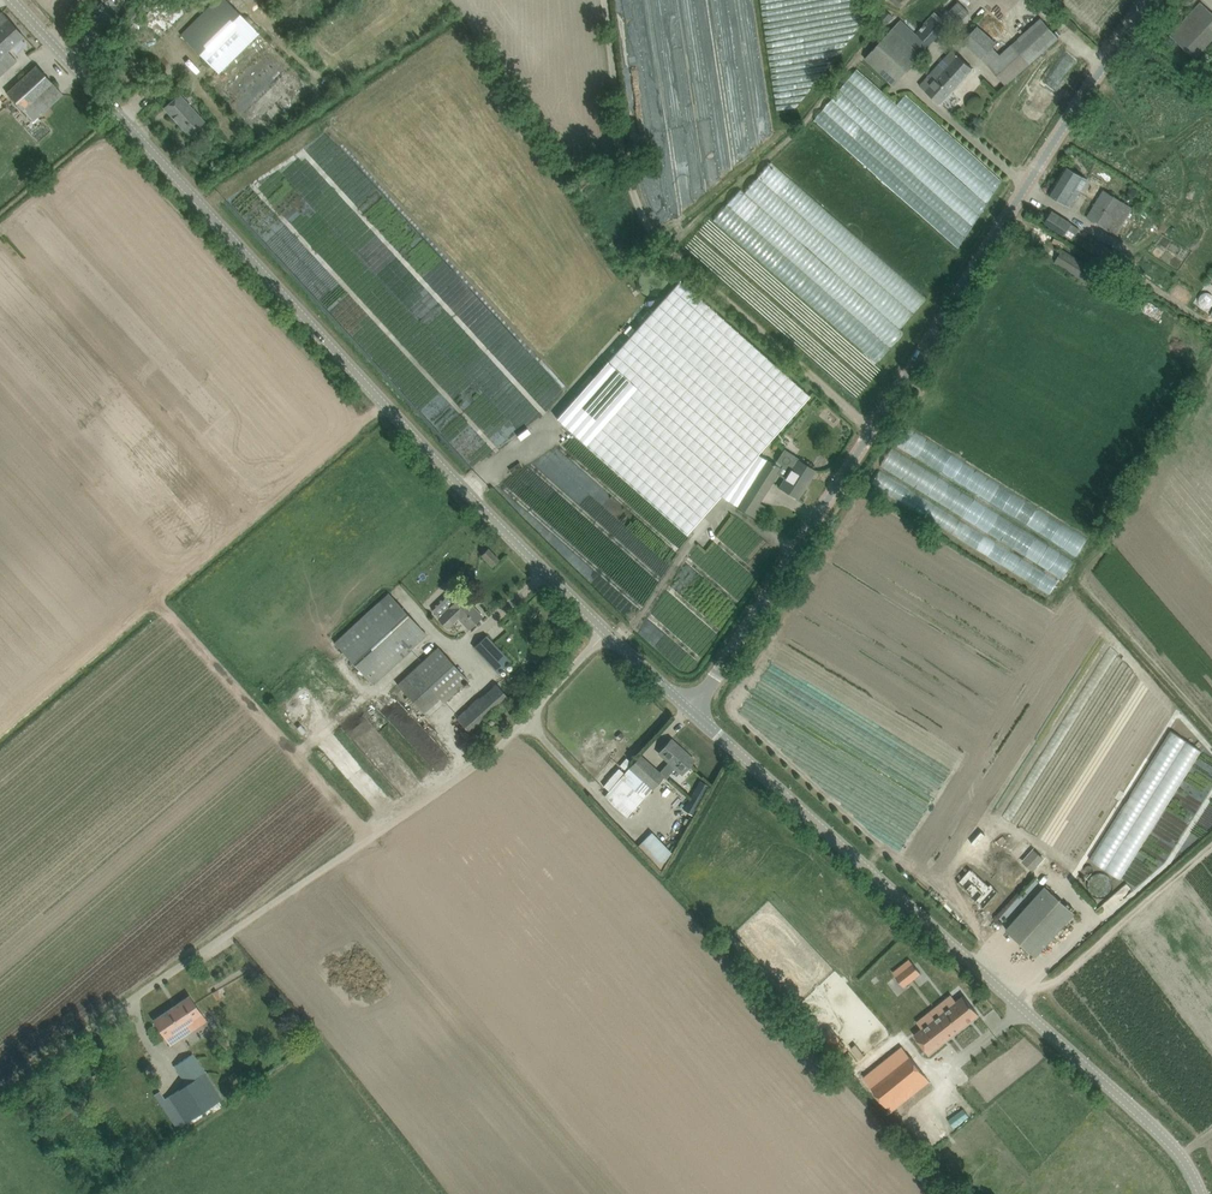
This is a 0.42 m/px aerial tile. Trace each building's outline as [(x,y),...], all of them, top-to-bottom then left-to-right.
[(121,17),(129,23),(136,14),(142,18),(148,10),(149,11),(156,0),(136,0),(135,2),(132,0),(127,7),(129,8),(121,17)] [(127,31),(143,50),(158,35),(161,38),(187,11),(176,0),(160,0),(142,20),(139,18),(127,31)] [(259,33),(226,0),(216,0),(181,35),(218,73),(259,33)] [(959,23),(970,12),(959,1),(948,12),(959,23)] [(302,2),(291,13),(296,18),(307,6),(302,2)] [(1179,43),(1194,58),(1211,40),(1211,29),(1211,12),(1210,10),(1201,2),(1170,35),(1179,43)] [(883,28),(894,16),(882,5),(872,17),(883,28)] [(0,13),(0,71),(15,58),(8,50),(24,36),(2,12),(0,13)] [(929,46),(946,28),(932,15),(916,33),(901,19),(872,50),(865,58),(894,85),(929,46)] [(988,65),(998,75),(1006,84),(1058,37),(1050,29),(1041,18),(1000,55),(993,47),(996,43),(977,26),(963,41),(982,58),(988,65)] [(218,73),(206,85),(262,140),(314,87),(259,32),(259,33),(218,73)] [(952,50),(919,85),(940,104),(973,68),(952,50)] [(1068,83),(1080,57),(1067,51),(1055,77),(1068,83)] [(33,121),(54,102),(63,94),(37,66),(28,74),(7,93),(33,121)] [(189,135),(198,127),(204,121),(179,94),(164,108),(189,135)] [(924,175),(959,200),(933,166),(924,160),(922,157),(914,151),(911,148),(897,138),(903,131),(897,135),(889,130),(882,135),(887,141),(891,145),(900,156),(878,140),(887,152),(895,158),(899,163),(911,171),(913,169),(910,167),(912,165),(919,170),(924,175)] [(1066,166),(1049,193),(1070,207),(1080,191),(1077,190),(1084,177),(1066,166)] [(985,179),(999,191),(1007,183),(993,171),(985,179)] [(986,183),(974,191),(979,198),(972,203),(968,206),(979,221),(991,212),(988,208),(999,200),(986,183)] [(1116,235),(1133,208),(1124,202),(1104,190),(1087,217),(1116,235)] [(1081,229),(1054,212),(1052,210),(1046,221),(1045,223),(1055,229),(1073,241),(1081,229)] [(1111,263),(1117,252),(1088,235),(1082,246),(1111,263)] [(1062,249),(1054,262),(1084,281),(1093,268),(1062,249)] [(680,280),(557,418),(687,534),(721,495),(737,506),(767,459),(758,454),(810,396),(680,280)] [(629,337),(635,330),(629,325),(624,332),(629,337)] [(563,447),(574,441),(567,430),(556,436),(563,447)] [(510,446),(513,451),(523,445),(520,440),(510,446)] [(767,459),(737,506),(758,519),(766,507),(760,503),(778,474),(785,478),(780,487),(798,498),(798,497),(796,496),(804,484),(806,485),(815,470),(797,459),(799,457),(784,448),(774,464),(767,459)] [(1069,578),(1080,559),(895,452),(884,471),(1069,578)] [(1065,580),(882,474),(875,486),(1059,592),(1065,580)] [(499,560),(488,548),(481,554),(492,566),(499,560)] [(445,612),(438,618),(447,628),(458,618),(468,629),(482,616),(469,602),(472,600),(465,593),(456,601),(445,612)] [(335,644),(372,684),(426,634),(389,594),(335,644)] [(509,661),(485,636),(475,646),(499,671),(509,661)] [(468,679),(437,646),(397,683),(423,713),(439,698),(443,702),(468,679)] [(510,698),(494,682),(456,718),(472,735),(497,712),(496,711),(510,698)] [(1171,731),(1091,859),(1120,879),(1120,878),(1203,752),(1171,731)] [(603,796),(626,817),(652,788),(663,776),(665,778),(675,767),(682,774),(695,760),(671,739),(659,752),(669,762),(659,772),(640,755),(633,763),(626,757),(620,765),(626,771),(624,773),(609,790),(603,796)] [(468,766),(476,761),(470,751),(461,756),(468,766)] [(619,768),(603,785),(609,790),(624,773),(619,768)] [(699,781),(691,795),(702,801),(710,787),(699,781)] [(691,795),(683,810),(694,815),(702,801),(691,795)] [(666,859),(671,850),(651,830),(644,837),(666,859)] [(1034,850),(1024,861),(1033,869),(1043,858),(1034,850)] [(970,867),(957,883),(970,895),(969,896),(983,909),(999,891),(990,883),(989,884),(970,867)] [(1006,929),(1036,956),(1075,913),(1045,886),(1006,929)] [(909,959),(893,972),(904,986),(921,973),(909,959)] [(924,989),(930,997),(941,988),(935,980),(924,989)] [(216,989),(212,992),(217,998),(220,996),(216,989)] [(189,996),(153,1020),(160,1030),(171,1045),(182,1038),(187,1034),(188,1033),(189,1033),(184,1026),(202,1014),(201,1014),(196,1006),(189,996)] [(929,1053),(969,1022),(979,1014),(964,996),(954,1003),(914,1035),(929,1053)] [(831,1035),(825,1039),(839,1056),(844,1052),(831,1035)] [(160,1091),(155,1094),(161,1102),(178,1128),(223,1098),(215,1086),(207,1074),(193,1053),(192,1054),(175,1066),(187,1084),(165,1099),(160,1091)] [(909,1056),(870,1086),(890,1111),(929,1081),(909,1056)]
